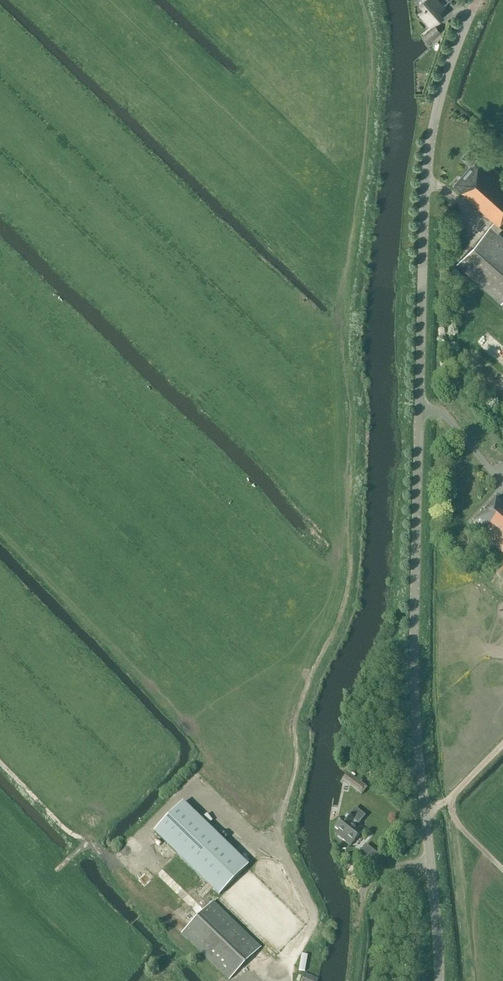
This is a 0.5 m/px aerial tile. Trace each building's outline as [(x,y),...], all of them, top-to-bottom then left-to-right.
[(419,3),(423,7),(417,13),(430,28),(444,15),(440,11),(444,7),(438,0),(422,0),(419,3)] [(440,32),(435,26),(423,38),(428,43),(440,32)] [(470,149),(462,157),(471,165),(453,185),(494,222),(498,225),(502,220),(502,177),(485,161),(484,162),(470,149)] [(494,222),(457,263),(502,304),(502,238),(498,233),(502,229),(498,225),(494,222)] [(502,362),(502,345),(489,337),(482,349),(502,362)] [(496,498),(473,523),(485,533),(483,535),(502,554),(502,505),(496,498)] [(368,788),(348,773),(342,781),(362,796),(368,788)] [(248,866),(182,802),(145,841),(168,863),(176,854),(219,895),(248,866)] [(349,815),(347,814),(343,818),(343,817),(334,828),(338,831),(335,835),(350,847),(362,833),(354,826),(355,824),(358,826),(365,818),(354,809),(349,815)] [(145,885),(154,876),(145,867),(136,876),(145,885)] [(181,934),(229,980),(260,947),(213,901),(181,934)] [(306,970),(309,953),(303,952),(299,969),(306,970)]
